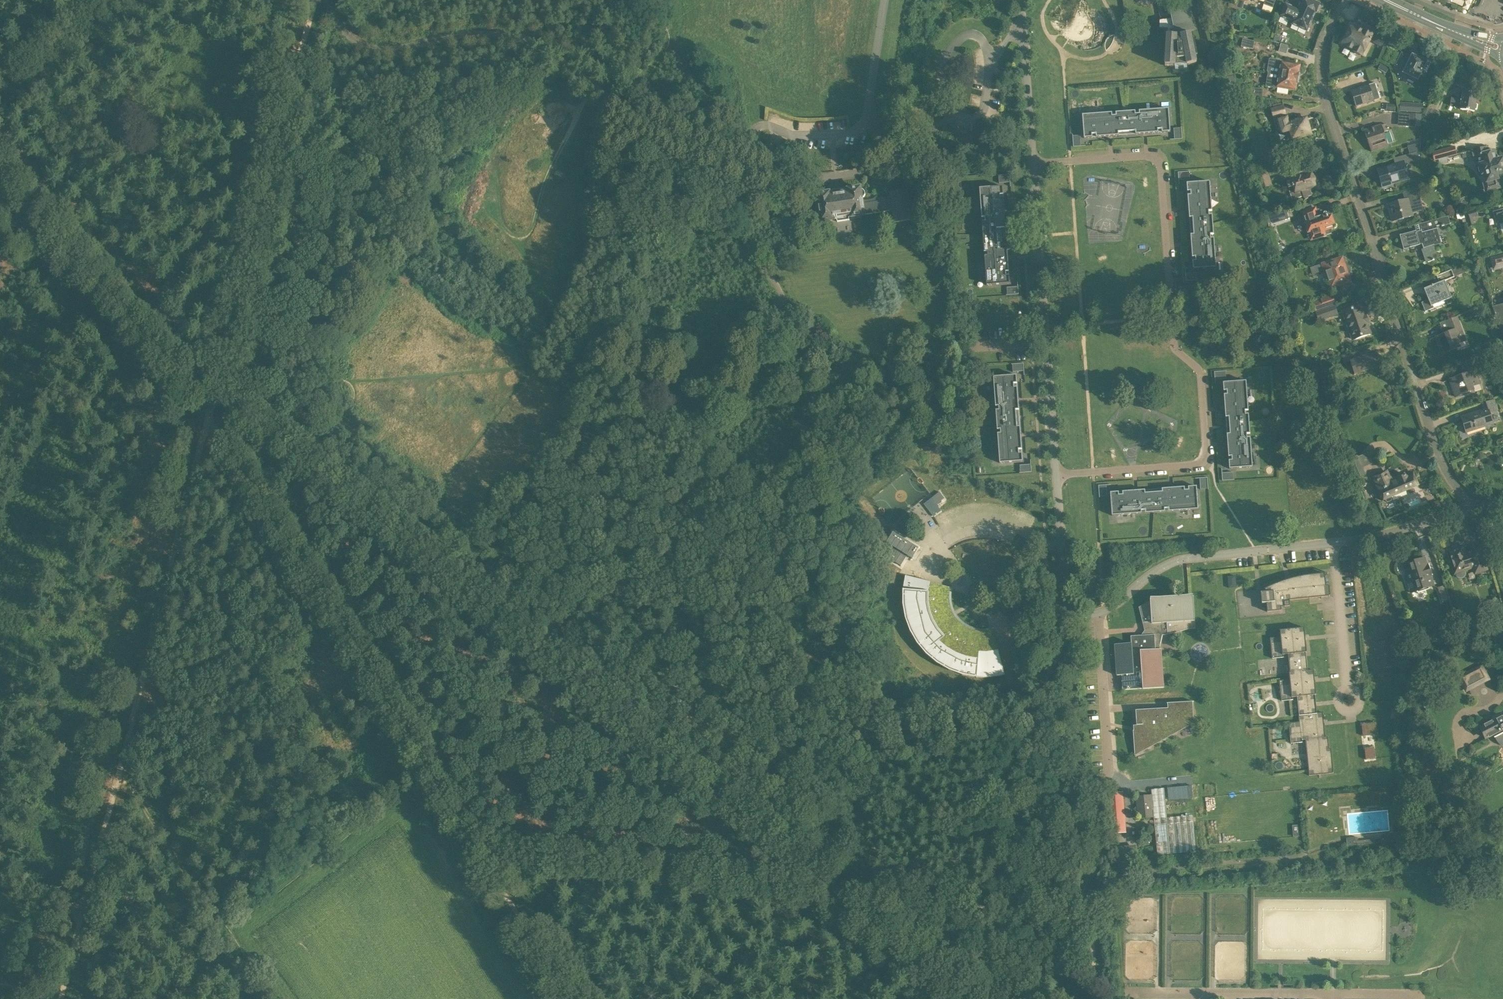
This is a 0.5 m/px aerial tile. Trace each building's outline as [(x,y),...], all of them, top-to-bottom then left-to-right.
[(1240,12),(1245,0),(1236,0),(1234,11),(1240,12)] [(1292,22),(1291,24),(1306,31),(1315,11),(1316,12),(1320,4),(1312,0),(1302,0),(1298,10),(1286,4),(1280,16),(1292,22)] [(1167,35),(1165,66),(1175,66),(1187,66),(1196,63),(1191,34),(1188,34),(1188,31),(1195,29),(1191,7),(1179,9),(1180,13),(1172,15),(1172,18),(1160,21),(1159,28),(1168,29),(1167,35)] [(1352,50),(1362,55),(1367,44),(1368,44),(1373,34),(1374,31),(1364,26),(1362,30),(1357,27),(1356,28),(1351,26),(1342,43),(1346,45),(1346,46),(1352,49),(1352,50)] [(1241,47),(1253,49),(1254,41),(1243,39),(1241,47)] [(1281,44),(1279,51),(1285,53),(1287,46),(1281,44)] [(1217,45),(1216,56),(1227,57),(1228,46),(1217,45)] [(1412,55),(1403,73),(1404,73),(1402,77),(1407,80),(1409,76),(1417,80),(1422,70),(1426,72),(1430,65),(1425,63),(1426,62),(1424,62),(1425,61),(1425,60),(1424,59),(1424,58),(1423,58),(1422,58),(1421,58),(1420,58),(1419,59),(1412,55)] [(1270,58),(1268,72),(1298,78),(1299,73),(1298,73),(1299,65),(1282,62),(1282,60),(1270,58)] [(1297,82),(1298,78),(1268,72),(1265,87),(1277,89),(1276,92),(1287,95),(1288,88),(1295,89),(1296,82),(1297,82)] [(1352,85),(1366,82),(1364,76),(1351,79),(1352,85)] [(1351,90),(1356,106),(1380,99),(1375,82),(1351,90)] [(1247,95),(1261,96),(1262,89),(1248,88),(1247,95)] [(1460,109),(1474,111),(1474,110),(1476,109),(1477,105),(1475,104),(1477,93),(1463,91),(1462,99),(1451,98),(1450,105),(1460,107),(1460,109)] [(1423,113),(1423,104),(1400,103),(1399,112),(1423,113)] [(1271,109),(1273,117),(1285,114),(1283,106),(1271,109)] [(1424,117),(1429,119),(1433,110),(1428,107),(1424,117)] [(1171,132),(1169,109),(1162,109),(1162,110),(1150,110),(1150,113),(1102,117),(1102,114),(1090,115),(1083,115),(1084,138),(1171,132)] [(1428,121),(1434,124),(1439,112),(1434,110),(1428,121)] [(1400,125),(1416,126),(1416,114),(1400,113),(1400,125)] [(1278,119),(1282,133),(1285,132),(1287,140),(1292,139),(1311,134),(1306,118),(1288,123),(1286,117),(1278,119)] [(1369,144),(1371,152),(1388,146),(1384,132),(1388,130),(1386,124),(1381,125),(1364,131),(1369,144)] [(1183,139),(1182,127),(1181,127),(1182,130),(1174,130),(1174,128),(1175,139),(1170,139),(1170,140),(1183,139)] [(1081,146),(1081,135),(1080,135),(1080,137),(1073,138),(1073,135),(1073,147),(1086,146),(1081,146)] [(1432,153),(1433,158),(1434,160),(1456,154),(1454,146),(1432,153)] [(1477,165),(1480,175),(1484,173),(1488,188),(1499,185),(1496,175),(1502,173),(1502,161),(1502,160),(1500,159),(1497,160),(1495,152),(1491,153),(1491,151),(1487,152),(1485,146),(1471,150),(1474,160),(1478,159),(1480,164),(1477,165)] [(1404,155),(1406,161),(1418,158),(1417,152),(1404,155)] [(962,160),(963,167),(975,164),(974,157),(962,160)] [(1377,170),(1382,185),(1390,183),(1390,184),(1408,178),(1403,162),(1377,170)] [(1254,174),(1259,190),(1271,186),(1266,170),(1254,174)] [(1291,179),(1291,181),(1286,183),(1292,200),(1303,196),(1304,198),(1305,199),(1306,200),(1307,200),(1308,200),(1309,200),(1310,199),(1311,199),(1311,198),(1311,197),(1312,196),(1312,195),(1309,188),(1315,186),(1314,183),(1315,181),(1316,180),(1315,178),(1314,177),(1312,176),(1311,173),(1305,174),(1304,170),(1295,173),(1297,177),(1291,179)] [(1188,179),(1188,172),(1190,172),(1190,171),(1178,172),(1179,185),(1179,184),(1179,180),(1190,179),(1188,179)] [(1011,186),(1010,174),(998,175),(1001,175),(1001,182),(999,182),(999,183),(1010,182),(1010,187),(1011,186)] [(1212,249),(1208,201),(1211,200),(1210,188),(1211,188),(1210,181),(1187,183),(1193,269),(1217,268),(1216,261),(1215,249),(1212,249)] [(1017,249),(1015,226),(1006,227),(1003,186),(980,188),(980,195),(981,195),(981,207),(984,206),(988,266),(986,266),(986,278),(987,285),(1010,283),(1007,250),(1017,249)] [(850,216),(864,214),(863,211),(892,207),(894,222),(926,218),(924,202),(909,204),(907,190),(890,192),(890,196),(879,198),(877,196),(873,199),(862,201),(861,198),(864,197),(865,194),(865,191),(862,189),(860,189),(860,188),(845,190),(845,188),(832,189),(833,192),(818,194),(820,207),(816,208),(813,210),(812,213),(812,217),(815,219),(818,221),(821,220),(822,221),(835,219),(837,219),(837,220),(849,218),(849,217),(850,216)] [(1411,212),(1422,209),(1417,189),(1402,193),(1404,200),(1387,204),(1392,221),(1412,216),(1411,212)] [(1303,223),(1306,232),(1308,231),(1310,240),(1326,235),(1326,234),(1331,233),(1331,229),(1332,228),(1331,225),(1334,224),(1331,216),(1327,217),(1327,215),(1326,216),(1326,214),(1316,217),(1314,208),(1302,212),(1305,222),(1303,223)] [(1473,224),(1472,217),(1477,216),(1475,209),(1465,212),(1468,225),(1473,224)] [(1272,222),(1272,223),(1279,221),(1278,218),(1286,215),(1285,210),(1270,215),(1272,222)] [(1502,216),(1502,212),(1493,214),(1496,225),(1498,226),(1502,225),(1502,216)] [(1443,217),(1442,218),(1419,224),(1421,230),(1400,235),(1404,249),(1422,244),(1428,262),(1432,261),(1432,260),(1438,258),(1433,242),(1436,241),(1432,227),(1445,223),(1443,217)] [(1322,264),(1310,268),(1312,274),(1324,270),(1330,288),(1350,282),(1347,274),(1348,273),(1349,273),(1350,272),(1350,270),(1350,269),(1349,267),(1348,266),(1347,265),(1346,265),(1345,265),(1342,257),(1322,264)] [(1195,280),(1195,273),(1197,273),(1186,273),(1186,269),(1185,269),(1186,281),(1198,280),(1195,280)] [(1423,289),(1428,300),(1421,302),(1425,312),(1434,308),(1432,305),(1450,298),(1447,288),(1444,281),(1454,277),(1451,270),(1436,276),(1439,283),(1423,289)] [(1019,294),(1018,282),(1017,282),(1018,286),(1007,287),(1007,288),(1009,287),(1009,294),(1006,295),(1019,294)] [(1321,301),(1313,304),(1315,311),(1336,304),(1333,295),(1321,299),(1321,301)] [(1343,311),(1353,339),(1370,333),(1360,305),(1343,311)] [(1500,334),(1502,333),(1502,306),(1502,305),(1493,308),(1500,334)] [(1316,312),(1319,320),(1332,315),(1329,308),(1316,312)] [(1456,348),(1455,344),(1466,340),(1457,316),(1445,321),(1449,331),(1435,337),(1441,354),(1456,348)] [(1343,355),(1346,363),(1350,361),(1354,374),(1381,366),(1379,359),(1379,357),(1378,357),(1376,352),(1356,359),(1354,352),(1343,355)] [(1469,387),(1479,383),(1471,359),(1459,364),(1463,374),(1449,380),(1455,397),(1470,391),(1469,387)] [(1024,375),(1023,363),(1011,364),(1014,364),(1015,371),(1013,371),(1013,372),(1024,371),(1024,375)] [(1224,378),(1224,371),(1227,371),(1214,372),(1215,384),(1216,384),(1215,380),(1226,379),(1226,378),(1224,378)] [(1023,461),(1016,375),(993,377),(994,383),(995,395),(998,395),(1001,444),(998,444),(999,456),(999,463),(1023,461)] [(1248,448),(1245,400),(1247,400),(1246,388),(1247,388),(1246,381),(1223,382),(1229,469),(1253,467),(1252,460),(1251,448),(1248,448)] [(1489,413),(1498,411),(1494,399),(1482,403),(1484,409),(1461,417),(1466,432),(1492,424),(1489,413)] [(895,407),(898,417),(904,415),(901,405),(895,407)] [(1348,461),(1355,478),(1364,474),(1357,457),(1348,461)] [(1032,472),(1031,460),(1030,460),(1031,464),(1020,465),(1022,465),(1022,472),(1019,472),(1019,473),(1032,472)] [(1231,480),(1231,473),(1233,472),(1222,473),(1222,468),(1221,468),(1222,481),(1234,480),(1234,479),(1231,480)] [(1385,499),(1387,502),(1391,500),(1391,496),(1418,485),(1413,472),(1406,475),(1405,475),(1404,475),(1404,474),(1388,480),(1385,471),(1373,477),(1376,485),(1375,486),(1382,500),(1385,499)] [(1208,489),(1207,477),(1195,478),(1195,479),(1199,478),(1200,489),(1201,489),(1201,487),(1208,487),(1208,490),(1208,489)] [(1107,496),(1106,485),(1111,485),(1098,486),(1099,498),(1100,498),(1099,495),(1106,494),(1107,496)] [(1131,511),(1179,508),(1179,510),(1191,510),(1198,509),(1197,486),(1110,492),(1112,516),(1119,515),(1131,514),(1131,511)] [(936,504),(945,497),(940,491),(924,504),(933,516),(941,510),(936,504)] [(919,548),(893,532),(889,538),(880,553),(901,566),(907,555),(912,559),(919,548)] [(1466,567),(1471,566),(1473,567),(1475,573),(1487,569),(1481,550),(1473,552),(1472,550),(1465,553),(1463,547),(1458,548),(1458,547),(1448,550),(1452,566),(1454,565),(1457,573),(1465,571),(1466,567)] [(1424,558),(1404,565),(1409,581),(1406,582),(1409,593),(1433,585),(1429,575),(1430,575),(1427,565),(1426,565),(1424,558)] [(1262,603),(1266,603),(1267,612),(1281,610),(1281,607),(1285,606),(1290,606),(1289,600),(1330,596),(1329,585),(1326,586),(1324,573),(1296,577),(1280,582),(1264,589),(1265,589),(1265,592),(1261,592),(1262,603)] [(930,582),(906,575),(905,579),(904,584),(903,588),(903,591),(903,595),(903,599),(903,601),(903,605),(904,611),(905,615),(905,617),(907,622),(908,626),(910,631),(912,633),(914,637),(916,640),(917,642),(920,647),(924,651),(927,655),(930,657),(933,660),(935,662),(940,665),(943,667),(947,668),(952,671),(958,673),(962,674),(966,675),(969,676),(972,676),(977,677),(983,677),(989,677),(992,677),(997,676),(1000,675),(1004,675),(997,651),(993,652),(989,631),(986,631),(984,631),(980,631),(978,631),(976,631),(973,630),(971,629),(969,628),(965,626),(964,625),(962,624),(960,622),(958,620),(956,619),(954,616),(953,613),(951,610),(951,608),(950,605),(949,601),(949,597),(949,593),(949,590),(929,586),(930,582)] [(1235,576),(1228,576),(1229,588),(1236,587),(1235,576)] [(1438,587),(1442,601),(1448,599),(1444,586),(1438,587)] [(1144,630),(1141,635),(1131,636),(1131,643),(1115,645),(1117,675),(1121,675),(1122,690),(1143,688),(1143,689),(1163,687),(1161,649),(1160,649),(1159,646),(1162,635),(1165,635),(1191,628),(1195,628),(1193,596),(1150,598),(1150,602),(1148,602),(1139,607),(1144,630)] [(1398,633),(1396,633),(1398,646),(1405,644),(1402,625),(1397,626),(1398,633)] [(1304,627),(1279,630),(1280,637),(1270,638),(1272,658),(1284,657),(1283,655),(1288,654),(1290,672),(1289,672),(1289,680),(1279,681),(1281,701),(1291,700),(1291,697),(1297,697),(1299,722),(1288,723),(1291,743),(1302,742),(1302,740),(1305,739),(1306,751),(1309,776),(1333,773),(1331,748),(1329,748),(1328,736),(1325,736),(1322,712),(1317,713),(1315,695),(1316,695),(1313,670),(1307,670),(1305,652),(1306,652),(1304,627)] [(1455,676),(1464,693),(1490,679),(1482,662),(1455,676)] [(1023,670),(1012,674),(1015,683),(1026,679),(1023,670)] [(1133,731),(1135,757),(1135,754),(1194,721),(1194,702),(1167,703),(1167,708),(1136,710),(1137,730),(1133,731)] [(1496,740),(1497,741),(1497,742),(1498,743),(1499,744),(1500,745),(1501,745),(1502,746),(1502,716),(1502,717),(1501,715),(1497,717),(1496,717),(1478,727),(1484,739),(1493,735),(1496,740)] [(1377,734),(1375,723),(1361,724),(1363,735),(1377,734)] [(1364,748),(1365,759),(1375,758),(1373,747),(1364,748)] [(1167,788),(1168,799),(1193,797),(1192,786),(1167,788)] [(1196,851),(1192,815),(1168,817),(1165,788),(1151,789),(1152,795),(1153,809),(1157,855),(1196,851)] [(1105,793),(1108,834),(1125,833),(1122,792),(1105,793)] [(1136,797),(1137,810),(1138,810),(1138,818),(1152,817),(1151,809),(1153,809),(1152,795),(1136,797)]
